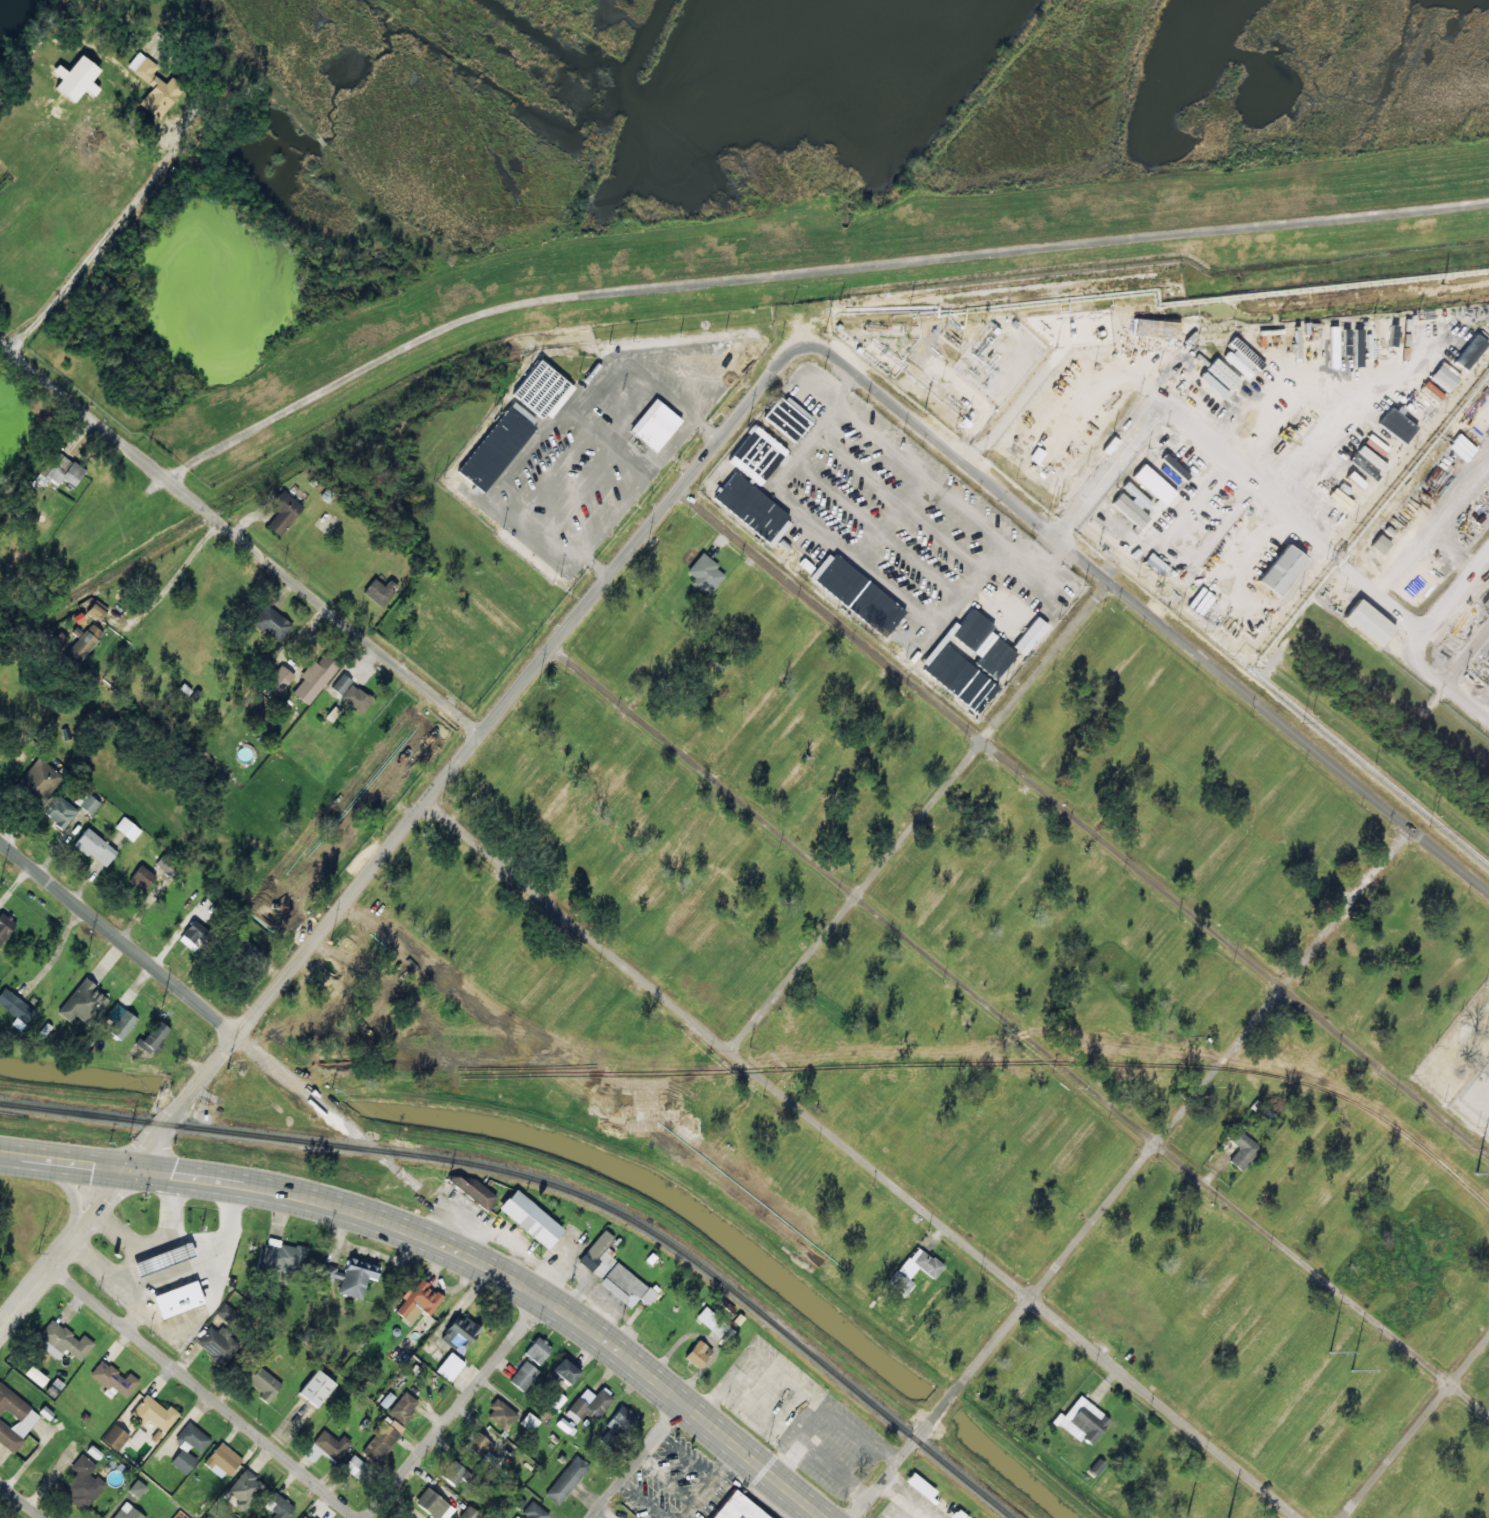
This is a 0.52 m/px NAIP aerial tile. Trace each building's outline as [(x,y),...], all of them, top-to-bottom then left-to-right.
[(67,72),(57,64),(52,72),(61,79),(55,87),(75,102),(84,89),(94,96),(100,88),(91,81),(100,69),(81,55),(67,72)] [(139,103),(159,119),(184,88),(170,78),(165,84),(152,74),(158,67),(143,55),(138,61),(134,57),(127,66),(152,87),(139,103)] [(1179,319),(1134,320),(1135,337),(1179,336),(1179,319)] [(1464,370),(1487,343),(1476,334),(1454,362),(1464,370)] [(1252,356),(1241,344),(1229,355),(1228,354),(1226,356),(1243,376),(1255,367),(1248,359),(1252,356)] [(1198,376),(1223,399),(1240,380),(1215,357),(1198,376)] [(540,417),(509,392),(537,359),(568,384),(540,417)] [(1458,377),(1438,365),(1429,379),(1449,391),(1458,377)] [(764,416),(793,443),(814,420),(785,393),(764,416)] [(656,451),(629,428),(653,399),(680,422),(656,451)] [(456,469),(507,405),(534,428),(483,491),(456,469)] [(1377,424),(1405,443),(1417,426),(1389,407),(1377,424)] [(1028,459),(1036,464),(1044,452),(1036,446),(1028,459)] [(62,478),(75,486),(86,470),(55,449),(34,480),(44,486),(49,479),(58,485),(62,478)] [(1164,505),(1175,493),(1143,463),(1132,475),(1164,505)] [(787,513),(766,539),(713,496),(734,470),(787,513)] [(1122,490),(1111,503),(1139,529),(1149,517),(1142,511),(1150,502),(1131,485),(1124,492),(1122,490)] [(1370,545),(1382,554),(1391,543),(1379,534),(1370,545)] [(1271,593),(1253,578),(1282,544),(1300,559),(1271,593)] [(708,595),(726,574),(701,553),(686,571),(694,578),(691,581),(708,595)] [(905,608),(884,635),(816,579),(838,553),(905,608)] [(390,579),(384,586),(374,578),(363,593),(381,607),(398,586),(390,579)] [(1388,625),(1375,643),(1340,616),(1354,598),(1388,625)] [(107,610),(95,600),(86,612),(98,621),(107,610)] [(293,625),(266,603),(251,621),(278,643),(293,625)] [(1012,645),(1022,654),(1048,626),(1037,617),(1012,645)] [(62,654),(74,666),(104,635),(92,623),(62,654)] [(945,641),(994,681),(973,707),(924,668),(945,641)] [(292,693),(308,705),(339,664),(324,653),(317,663),(312,660),(300,676),(303,679),(292,693)] [(282,692),(294,675),(280,665),(268,682),(282,692)] [(331,688),(341,695),(352,680),(341,673),(331,688)] [(361,713),(372,700),(352,683),(341,697),(361,713)] [(61,775),(38,757),(16,786),(40,804),(61,775)] [(74,801),(90,815),(100,804),(83,790),(74,801)] [(43,815),(64,830),(78,810),(57,796),(43,815)] [(114,827),(132,841),(141,831),(123,816),(114,827)] [(105,867),(117,850),(85,828),(73,845),(105,867)] [(155,864),(171,880),(181,870),(164,854),(155,864)] [(128,882),(144,893),(156,876),(140,865),(128,882)] [(17,924),(2,912),(0,915),(0,944),(17,924)] [(181,936),(198,946),(208,930),(192,919),(181,936)] [(57,1012),(70,1022),(75,1015),(89,1025),(108,1000),(94,989),(97,986),(84,977),(57,1012)] [(26,1024),(36,1009),(3,988),(0,992),(0,1007),(26,1024)] [(122,1041),(137,1018),(115,1003),(105,1017),(114,1023),(108,1031),(122,1041)] [(134,1043),(149,1055),(169,1029),(158,1020),(142,1040),(139,1037),(134,1043)] [(1252,1134),(1243,1126),(1220,1150),(1241,1169),(1261,1148),(1249,1137),(1252,1134)] [(447,1179),(485,1210),(496,1197),(468,1173),(461,1181),(451,1173),(447,1179)] [(564,1229),(513,1188),(497,1208),(547,1249),(564,1229)] [(599,1279),(617,1259),(605,1248),(614,1238),(605,1230),(578,1259),(599,1279)] [(307,1248),(279,1243),(280,1240),(266,1238),(262,1265),(303,1272),(307,1248)] [(195,1259),(191,1244),(132,1261),(136,1275),(195,1259)] [(934,1279),(943,1265),(914,1246),(888,1284),(905,1296),(914,1283),(909,1279),(917,1267),(934,1279)] [(362,1299),(367,1278),(376,1280),(380,1265),(348,1258),(345,1270),(321,1265),(319,1276),(341,1282),(338,1293),(362,1299)] [(599,1283),(630,1308),(638,1298),(648,1305),(657,1294),(616,1261),(599,1283)] [(443,1297),(418,1278),(393,1311),(411,1324),(421,1310),(429,1316),(443,1297)] [(204,1303),(196,1281),(153,1296),(161,1318),(204,1303)] [(734,1333),(706,1306),(696,1316),(724,1343),(734,1333)] [(440,1338),(461,1355),(482,1328),(465,1315),(461,1321),(456,1317),(440,1338)] [(83,1334),(79,1339),(51,1319),(39,1335),(44,1339),(39,1345),(58,1359),(65,1350),(81,1361),(94,1343),(83,1334)] [(223,1365),(240,1343),(219,1328),(217,1331),(209,1326),(195,1344),(223,1365)] [(552,1348),(537,1336),(524,1353),(539,1364),(552,1348)] [(684,1357),(698,1369),(712,1351),(698,1339),(684,1357)] [(464,1363),(449,1352),(435,1371),(450,1382),(464,1363)] [(262,1393),(259,1397),(267,1404),(283,1384),(248,1357),(236,1372),(262,1393)] [(580,1370),(561,1358),(552,1373),(570,1385),(580,1370)] [(112,1395),(116,1390),(126,1398),(140,1381),(129,1372),(124,1378),(102,1359),(89,1375),(112,1395)] [(539,1372),(525,1360),(509,1381),(523,1392),(539,1372)] [(47,1379),(31,1365),(24,1373),(41,1387),(47,1379)] [(336,1384),(317,1369),(298,1392),(317,1408),(336,1384)] [(13,1452),(41,1415),(0,1383),(0,1443),(13,1452)] [(567,1410),(581,1421),(585,1416),(594,1423),(614,1397),(601,1387),(595,1395),(585,1387),(567,1410)] [(419,1403),(405,1391),(388,1412),(402,1424),(419,1403)] [(379,1403),(385,1408),(394,1397),(388,1392),(379,1403)] [(165,1410),(147,1394),(129,1414),(142,1426),(148,1419),(163,1433),(180,1414),(170,1405),(165,1410)] [(1063,1416),(1058,1413),(1052,1421),(1080,1442),(1082,1438),(1091,1445),(1110,1420),(1079,1395),(1063,1416)] [(493,1409),(486,1417),(506,1434),(520,1417),(496,1397),(489,1406),(493,1409)] [(617,1435),(635,1414),(622,1404),(605,1425),(617,1435)] [(540,1421),(527,1412),(519,1423),(532,1432),(540,1421)] [(393,1420),(388,1425),(384,1421),(359,1449),(375,1463),(405,1430),(393,1420)] [(211,1439),(188,1421),(174,1439),(182,1445),(169,1462),(186,1474),(197,1459),(187,1452),(191,1446),(201,1453),(211,1439)] [(117,1451),(129,1435),(114,1423),(101,1439),(117,1451)] [(338,1440),(322,1429),(312,1444),(336,1462),(351,1441),(342,1435),(338,1440)] [(480,1465),(492,1457),(489,1451),(491,1450),(480,1431),(465,1440),(480,1465)] [(222,1480),(241,1459),(222,1442),(203,1463),(222,1480)] [(96,1465),(81,1454),(70,1468),(75,1472),(60,1492),(85,1511),(105,1484),(90,1473),(96,1465)] [(342,1467),(357,1478),(367,1465),(352,1454),(342,1467)] [(543,1493),(556,1505),(590,1468),(577,1455),(543,1493)] [(455,1486),(466,1472),(452,1462),(442,1476),(455,1486)] [(246,1508),(262,1481),(242,1469),(226,1496),(246,1508)] [(969,1517),(911,1471),(903,1480),(950,1517),(969,1517)] [(147,1487),(137,1479),(128,1490),(138,1498),(147,1487)] [(455,1508),(426,1488),(414,1504),(435,1517),(440,1517),(441,1516),(444,1517),(448,1517),(455,1508)] [(733,1489),(710,1517),(770,1517),(733,1489)] [(294,1505),(273,1492),(265,1506),(275,1512),(271,1517),(287,1517),(294,1505)] [(549,1514),(532,1500),(520,1515),(518,1514),(514,1517),(546,1517),(549,1514)] [(126,1502),(112,1517),(146,1517),(126,1502)] [(461,1517),(470,1517),(474,1516),(467,1504),(457,1510),(461,1517)]
